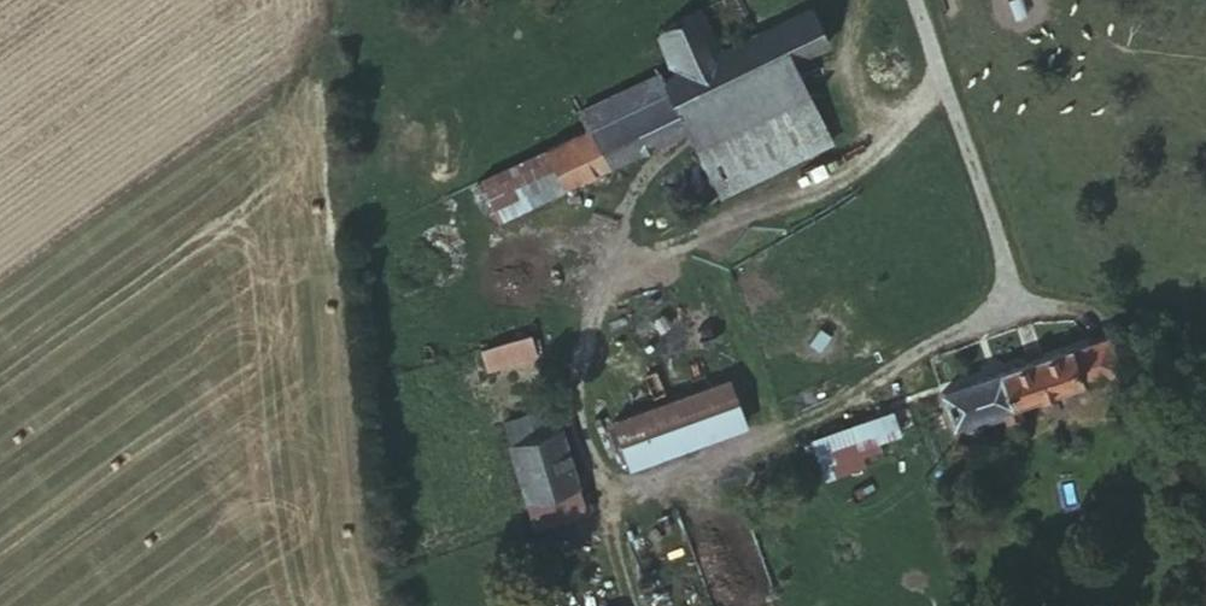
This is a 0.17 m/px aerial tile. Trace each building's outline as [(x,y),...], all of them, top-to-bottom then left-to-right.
[(803,45),(841,28),(829,0),(796,0),(770,13),(732,28),(721,0),(701,0),(676,11),(691,51),(675,60),(693,99),(803,45)] [(818,82),(803,45),(693,99),(709,133),(818,82)] [(640,124),(693,99),(675,60),(625,84),(640,124)] [(836,119),(818,82),(709,133),(727,170),(836,119)] [(570,159),(640,124),(625,84),(594,99),(600,117),(560,136),(570,159)] [(511,188),(570,159),(560,136),(501,166),(511,188)] [(1032,344),(999,360),(1015,399),(1023,418),(1028,429),(1059,415),(1048,385),(1131,350),(1115,311),(1032,344)] [(543,352),(537,327),(478,346),(485,370),(543,352)] [(999,360),(943,383),(958,423),(974,416),(1015,399),(999,360)] [(748,417),(731,373),(617,417),(634,461),(748,417)] [(526,494),(579,477),(562,424),(558,425),(550,398),(501,415),(526,494)] [(1015,399),(974,416),(982,435),(1023,418),(1015,399)] [(850,440),(885,430),(893,427),(887,406),(845,421),(850,440)] [(845,421),(813,432),(819,451),(837,444),(850,440),(845,421)] [(890,447),(885,430),(850,440),(837,444),(846,478),(875,470),(871,453),(890,447)] [(587,503),(579,477),(526,494),(534,521),(587,503)] [(697,604),(674,513),(641,522),(663,605),(688,605),(697,604)]
